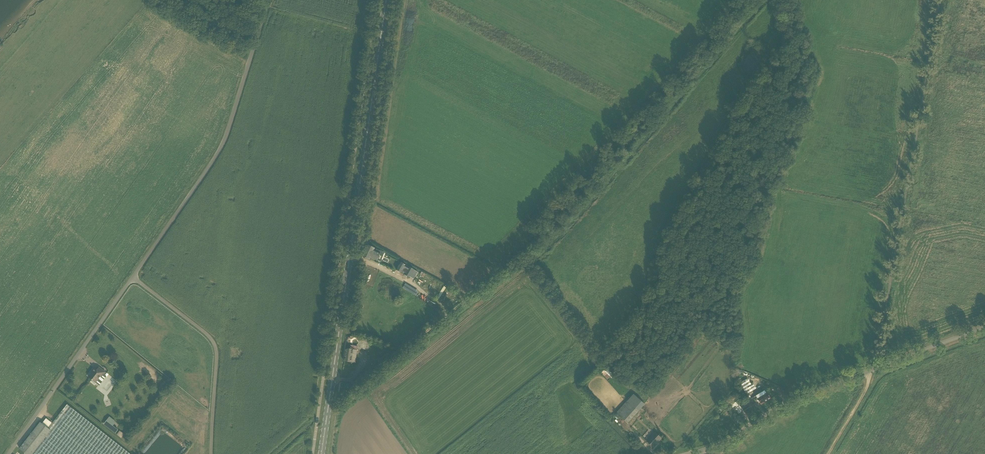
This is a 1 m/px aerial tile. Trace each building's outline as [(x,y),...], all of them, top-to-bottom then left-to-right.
[(368,244),(362,256),(370,260),(371,258),(377,261),(381,254),(374,251),(376,248),(368,244)] [(403,266),(399,264),(394,271),(399,274),(399,273),(403,275),(403,276),(407,278),(412,271),(407,268),(407,269),(403,267),(403,266)] [(404,284),(402,288),(416,295),(418,290),(404,284)] [(346,348),(344,361),(356,363),(356,361),(357,355),(359,355),(359,352),(358,352),(358,350),(346,348)] [(89,377),(93,380),(92,381),(95,383),(102,374),(103,375),(106,372),(99,367),(97,370),(94,368),(92,371),(93,372),(89,377)] [(752,383),(751,381),(747,383),(747,385),(748,387),(744,389),(747,394),(756,389),(753,384),(752,383)] [(760,397),(757,398),(760,404),(770,398),(767,392),(766,393),(764,390),(759,394),(759,395),(760,397)] [(746,395),(744,392),(742,394),(744,397),(747,402),(750,401),(746,395)] [(735,403),(733,400),(729,403),(734,409),(739,406),(736,402),(735,403)] [(638,411),(627,401),(616,413),(627,423),(638,411)] [(72,408),(67,405),(52,423),(46,419),(42,424),(40,422),(20,449),(26,453),(130,453),(72,408)] [(745,410),(747,414),(754,410),(752,406),(745,410)] [(109,417),(104,423),(116,432),(118,430),(113,426),(111,425),(114,420),(109,417)] [(655,432),(647,441),(653,447),(661,439),(655,432)]
